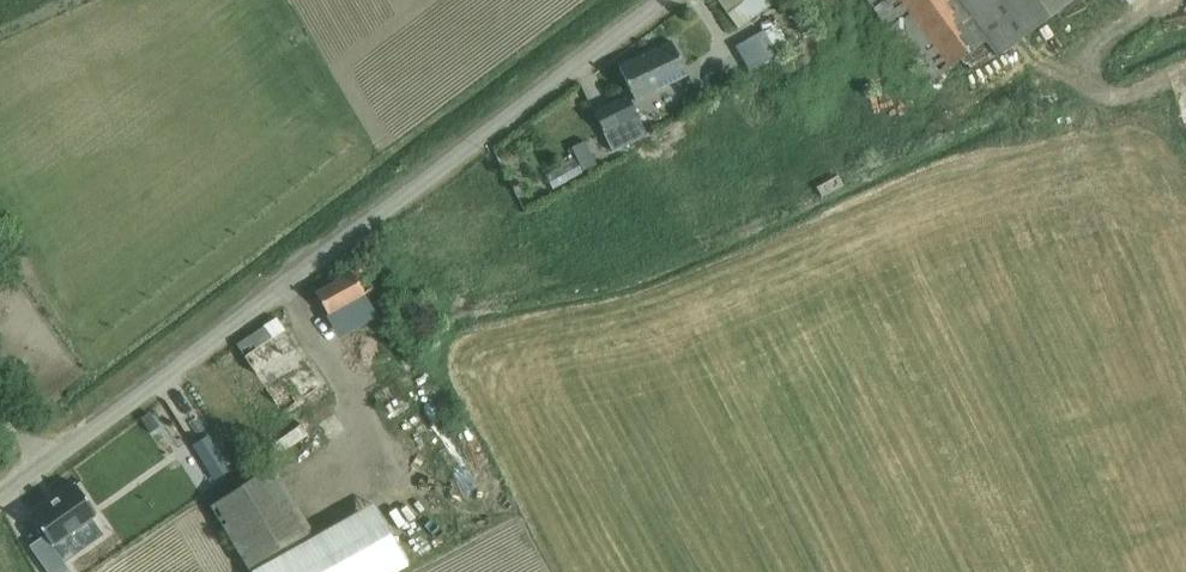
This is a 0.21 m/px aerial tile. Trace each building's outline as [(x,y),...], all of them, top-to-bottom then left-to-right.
[(737,29),(775,0),(715,0),(737,29)] [(928,82),(984,41),(995,56),(1071,0),(869,0),(928,82)] [(763,28),(736,45),(750,69),(778,52),(763,28)] [(633,98),(685,76),(671,43),(619,66),(633,98)] [(647,135),(629,95),(594,111),(613,151),(647,135)] [(590,168),(604,160),(591,137),(577,145),(590,168)] [(351,270),(314,291),(327,312),(328,314),(353,299),(364,292),(351,270)] [(292,328),(253,352),(303,431),(326,417),(316,402),(332,391),(292,328)] [(171,459),(204,435),(178,399),(145,423),(171,459)] [(211,476),(227,467),(209,435),(193,444),(211,476)] [(211,506),(222,525),(223,527),(224,528),(248,568),(249,568),(251,571),(252,571),(272,561),(293,549),(314,537),(296,507),(284,486),(271,466),(234,490),(223,497),(211,506)] [(29,546),(43,566),(48,571),(71,571),(61,558),(52,545),(69,533),(97,514),(76,484),(60,495),(31,515),(45,535),(29,546)] [(130,503),(123,508),(137,530),(145,525),(130,503)] [(252,571),(395,571),(407,565),(385,525),(373,505),(333,527),(314,537),(293,549),(272,561),(252,571)]
